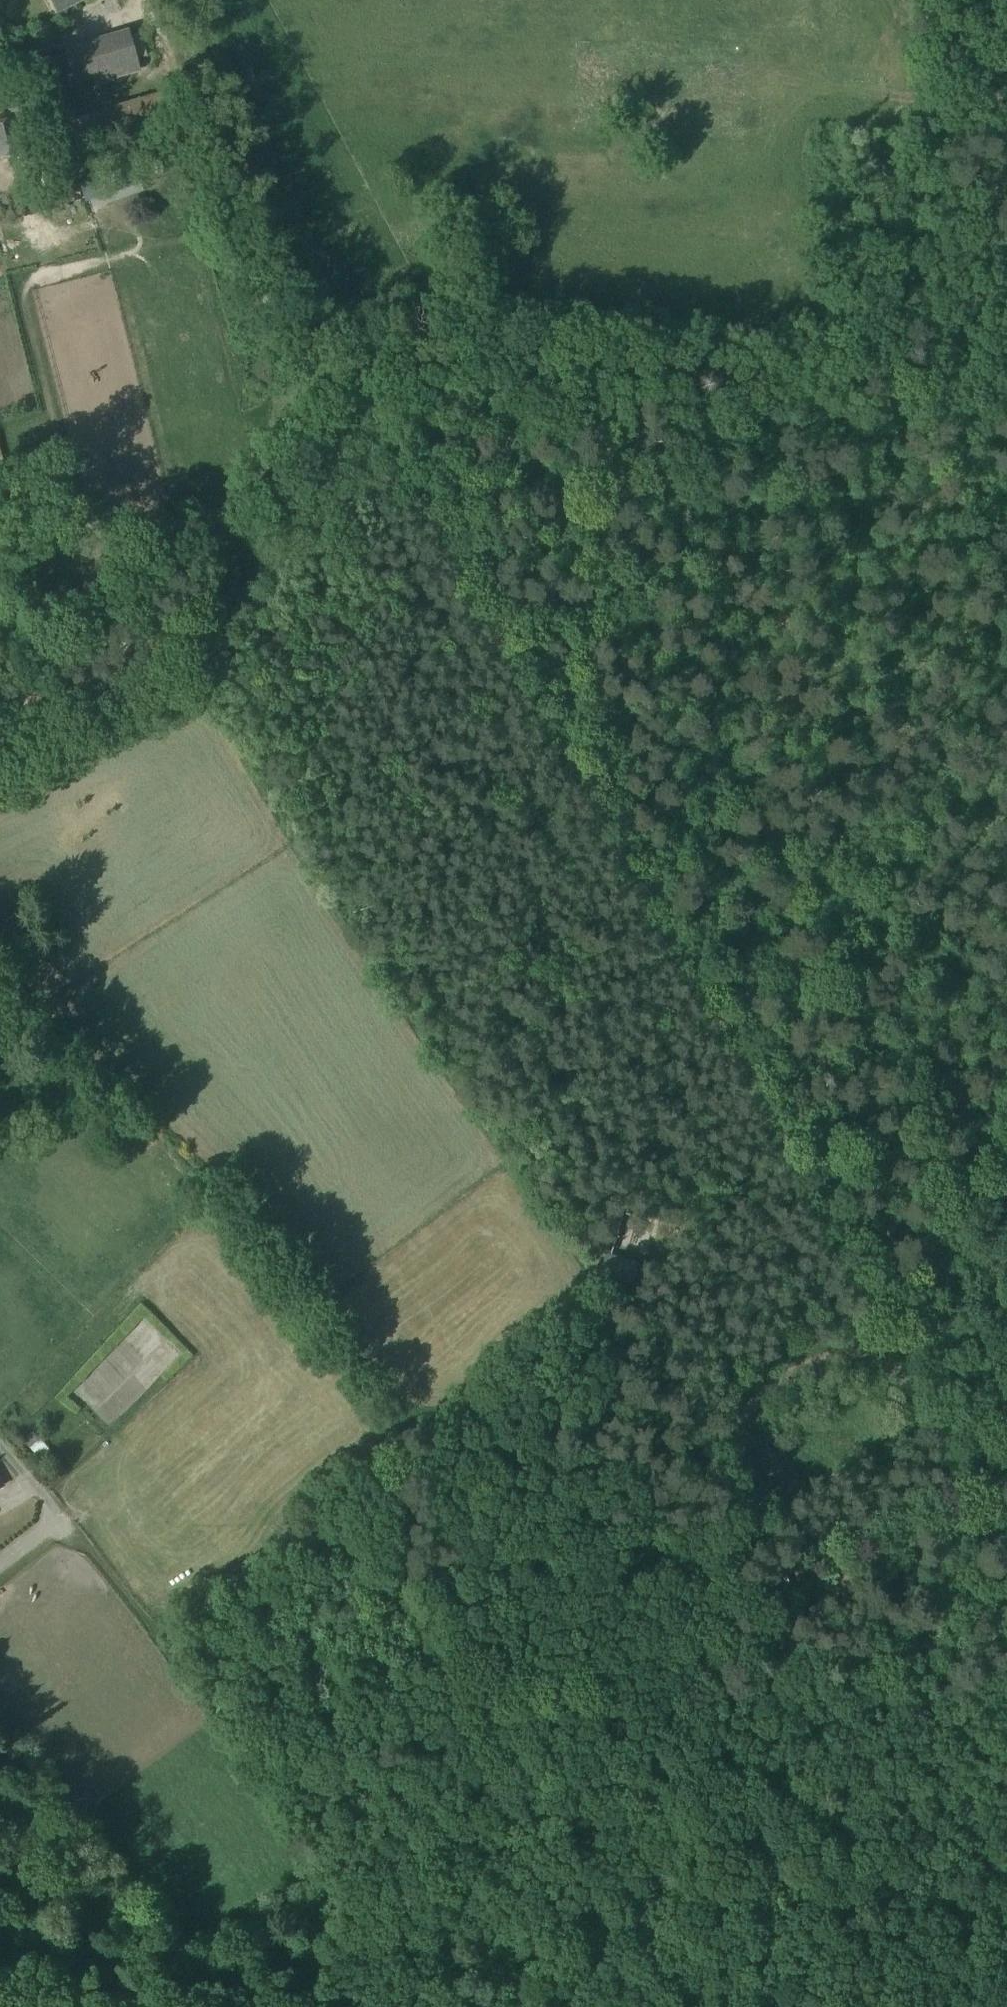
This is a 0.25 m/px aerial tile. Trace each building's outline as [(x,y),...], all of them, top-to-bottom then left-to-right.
[(58,11),(82,0),(53,0),(58,11)] [(126,33),(68,52),(77,82),(136,63),(126,33)] [(51,57),(27,63),(49,146),(176,110),(170,89),(68,118),(51,57)] [(0,121),(0,158),(20,153),(23,152),(15,118),(0,121)] [(84,192),(91,214),(147,195),(140,173),(84,192)] [(79,185),(55,188),(58,202),(81,199),(79,185)] [(610,1253),(603,1275),(632,1283),(639,1262),(610,1253)]
